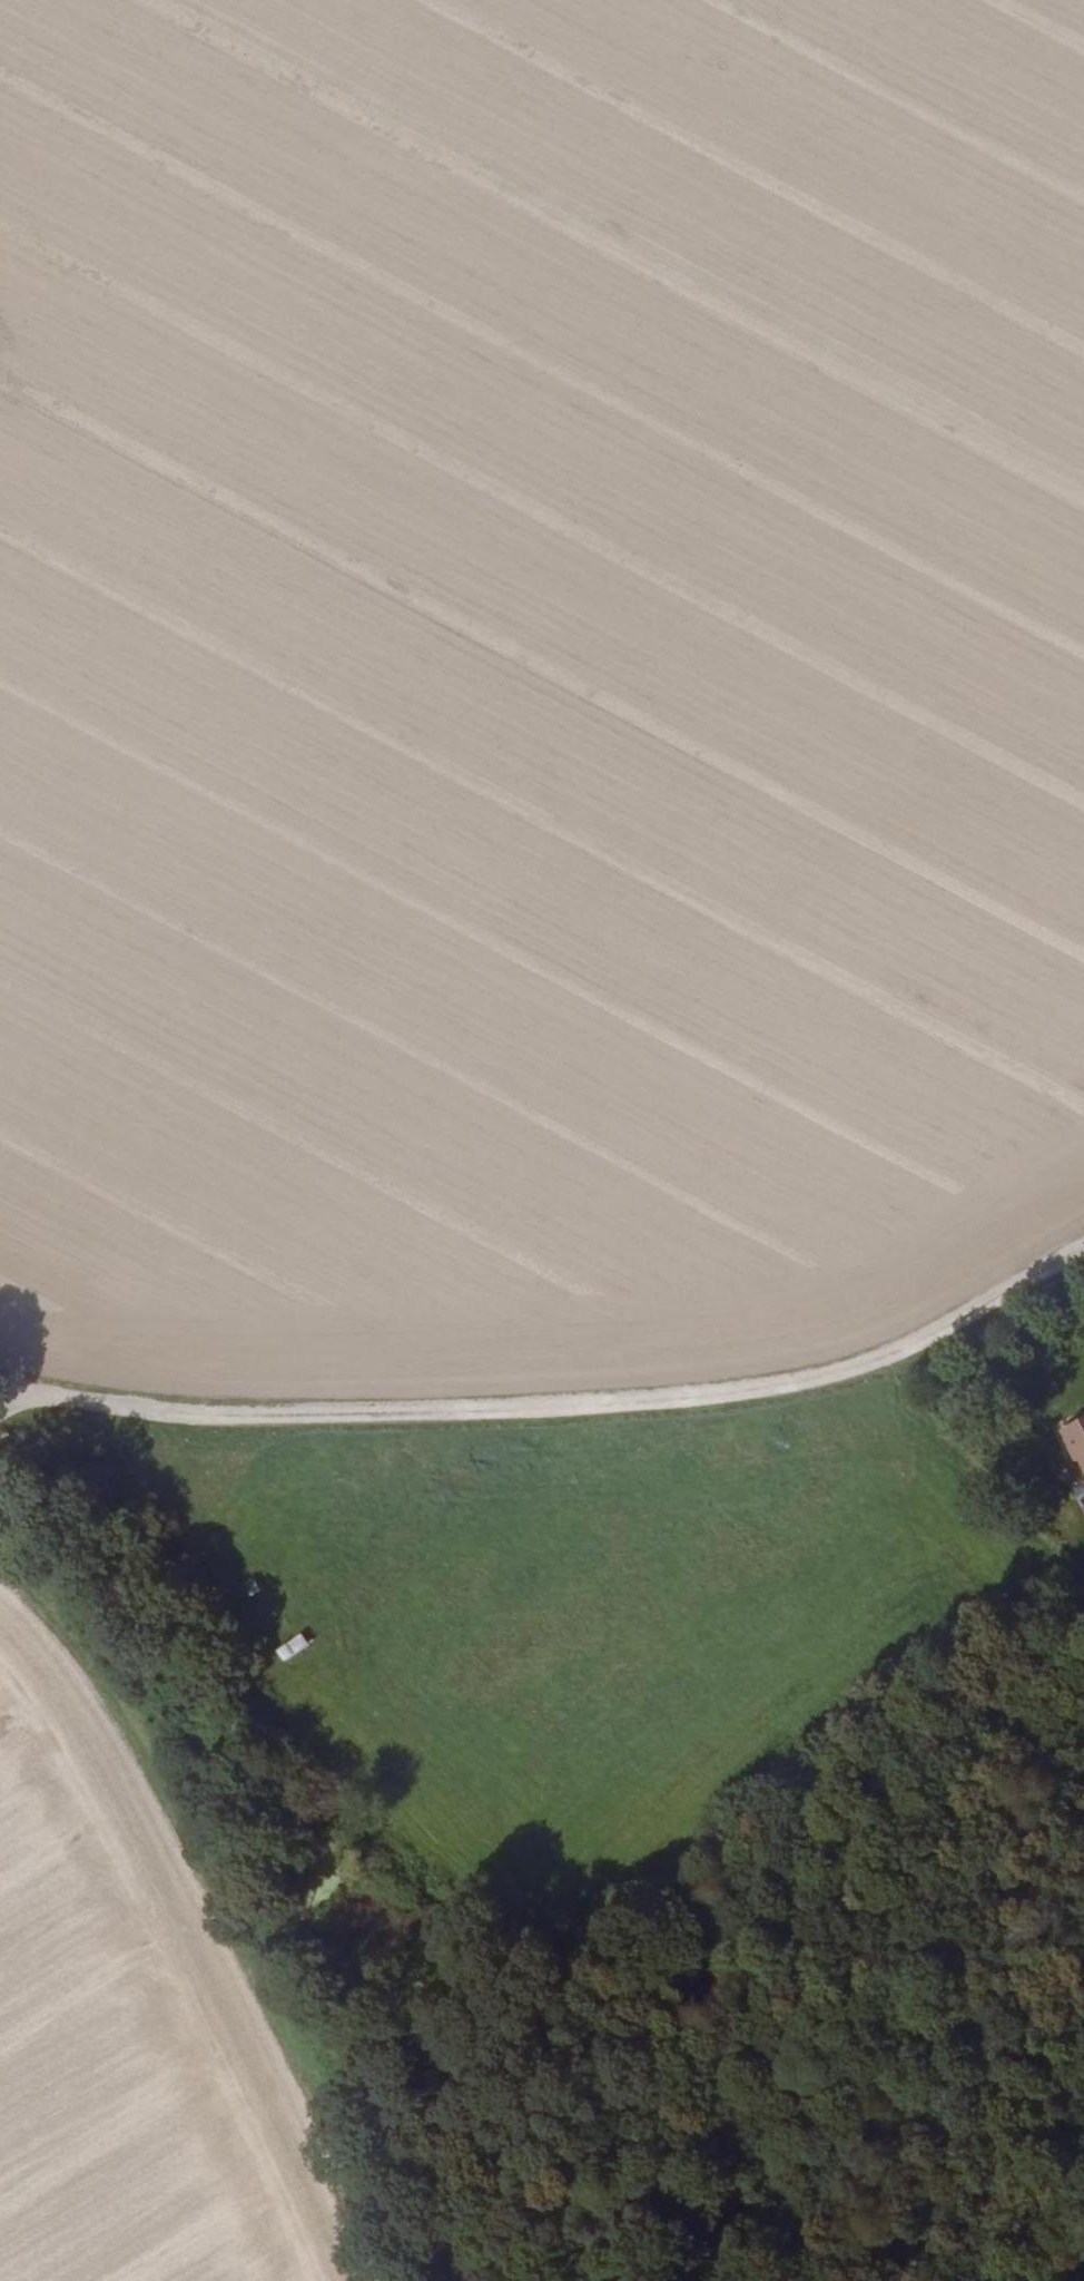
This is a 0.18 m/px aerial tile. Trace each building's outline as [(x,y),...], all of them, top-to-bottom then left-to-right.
[(1054,1422),(1071,1453),(1077,1449),(1083,1462),(1083,1406),(1054,1422)] [(283,1659),(308,1647),(302,1635),(277,1647),(283,1659)]
